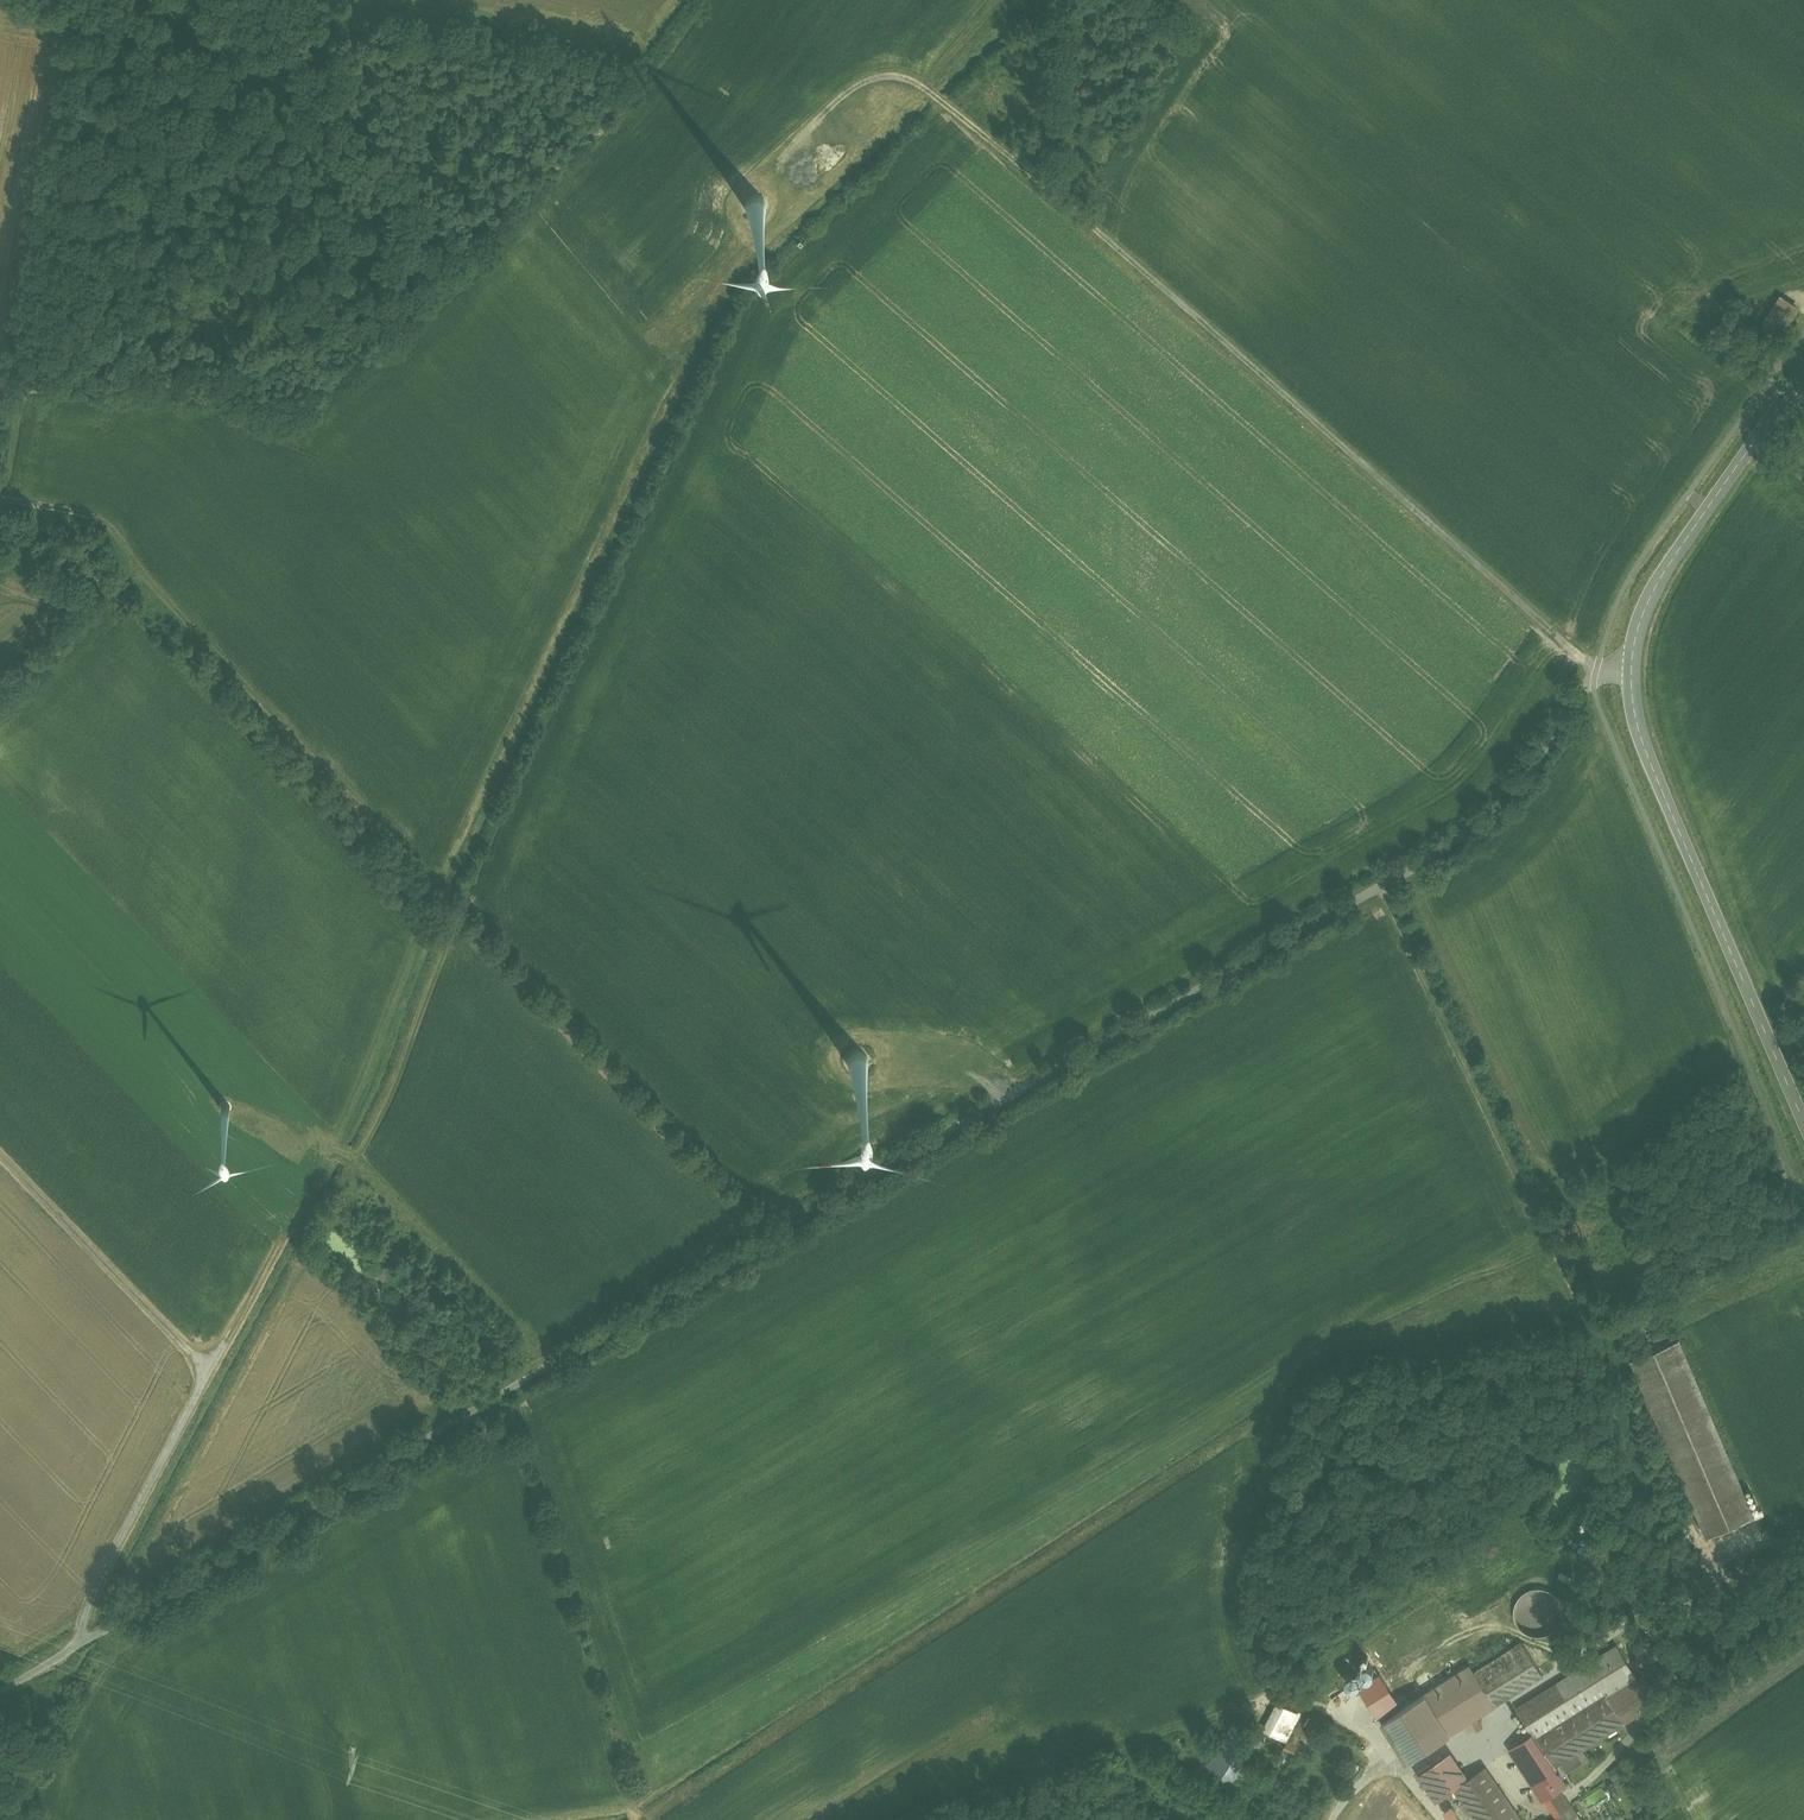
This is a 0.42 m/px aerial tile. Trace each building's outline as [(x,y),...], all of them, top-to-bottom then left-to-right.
[(1789,303),(1775,324),(1785,331),(1799,310),(1789,303)] [(417,1270),(407,1261),(399,1269),(409,1278),(417,1270)] [(1754,1517),(1679,1341),(1632,1361),(1707,1537),(1754,1517)] [(1537,1587),(1533,1588),(1529,1589),(1526,1590),(1524,1592),(1522,1594),(1520,1596),(1518,1599),(1516,1601),(1516,1603),(1515,1606),(1515,1609),(1514,1612),(1515,1615),(1515,1618),(1516,1620),(1517,1622),(1518,1624),(1520,1626),(1521,1628),(1523,1629),(1525,1631),(1527,1632),(1529,1633),(1530,1634),(1533,1634),(1536,1635),(1540,1635),(1544,1635),(1547,1634),(1551,1632),(1553,1630),(1555,1629),(1556,1628),(1558,1625),(1560,1623),(1561,1621),(1561,1619),(1562,1618),(1562,1615),(1562,1612),(1562,1610),(1562,1608),(1561,1606),(1561,1604),(1560,1602),(1558,1599),(1557,1597),(1555,1594),(1552,1592),(1549,1590),(1545,1588),(1542,1587),(1537,1587)] [(1473,1658),(1436,1600),(1363,1647),(1380,1673),(1360,1686),(1380,1717),(1400,1704),(1473,1658)] [(1648,1644),(1645,1645),(1644,1646),(1642,1647),(1641,1648),(1640,1649),(1638,1651),(1637,1654),(1636,1655),(1636,1657),(1636,1659),(1636,1661),(1637,1664),(1637,1665),(1638,1667),(1640,1669),(1641,1670),(1643,1671),(1644,1672),(1646,1673),(1649,1673),(1651,1673),(1653,1673),(1655,1672),(1657,1672),(1659,1671),(1660,1670),(1662,1668),(1663,1666),(1664,1664),(1665,1662),(1665,1660),(1665,1658),(1665,1656),(1664,1654),(1664,1652),(1663,1650),(1662,1649),(1660,1648),(1659,1647),(1657,1646),(1655,1645),(1653,1644),(1650,1644),(1648,1644)] [(1617,1645),(1517,1708),(1533,1734),(1510,1748),(1544,1800),(1562,1788),(1566,1786),(1566,1785),(1561,1777),(1566,1774),(1560,1764),(1624,1723),(1606,1694),(1636,1675),(1617,1645)] [(1518,1646),(1475,1673),(1477,1676),(1477,1677),(1495,1706),(1544,1675),(1525,1646),(1520,1649),(1518,1646)] [(1370,1664),(1367,1664),(1364,1665),(1362,1666),(1361,1667),(1360,1669),(1360,1670),(1360,1672),(1360,1673),(1361,1675),(1361,1676),(1362,1677),(1363,1678),(1365,1679),(1366,1679),(1367,1679),(1369,1679),(1370,1679),(1372,1678),(1373,1677),(1374,1676),(1374,1674),(1375,1673),(1375,1671),(1374,1670),(1374,1668),(1373,1667),(1372,1666),(1371,1665),(1370,1664)] [(1355,1673),(1354,1673),(1352,1673),(1351,1673),(1350,1674),(1349,1675),(1347,1676),(1347,1678),(1346,1680),(1347,1682),(1347,1683),(1348,1684),(1349,1686),(1350,1686),(1351,1687),(1352,1687),(1354,1688),(1356,1687),(1357,1687),(1359,1685),(1360,1684),(1361,1682),(1362,1680),(1361,1678),(1361,1677),(1360,1676),(1359,1675),(1358,1674),(1357,1673),(1355,1673)] [(1645,1676),(1620,1692),(1635,1716),(1661,1700),(1645,1676)] [(1471,1687),(1396,1734),(1412,1758),(1487,1711),(1471,1687)] [(1292,1740),(1307,1713),(1284,1700),(1268,1727),(1292,1740)] [(1316,1738),(1322,1719),(1311,1715),(1305,1734),(1316,1738)] [(1211,1773),(1243,1790),(1269,1742),(1261,1738),(1263,1734),(1238,1721),(1211,1773)] [(1298,1754),(1301,1748),(1290,1744),(1288,1750),(1298,1754)] [(1624,1754),(1607,1770),(1617,1780),(1637,1761),(1632,1756),(1629,1759),(1624,1754)] [(1460,1785),(1442,1758),(1427,1767),(1445,1794),(1456,1788),(1460,1785)] [(1486,1767),(1460,1785),(1456,1788),(1478,1819),(1522,1819),(1486,1767)] [(1569,1783),(1566,1785),(1566,1786),(1562,1788),(1565,1793),(1573,1788),(1569,1783)] [(1450,1812),(1457,1819),(1472,1819),(1457,1805),(1450,1812)]
